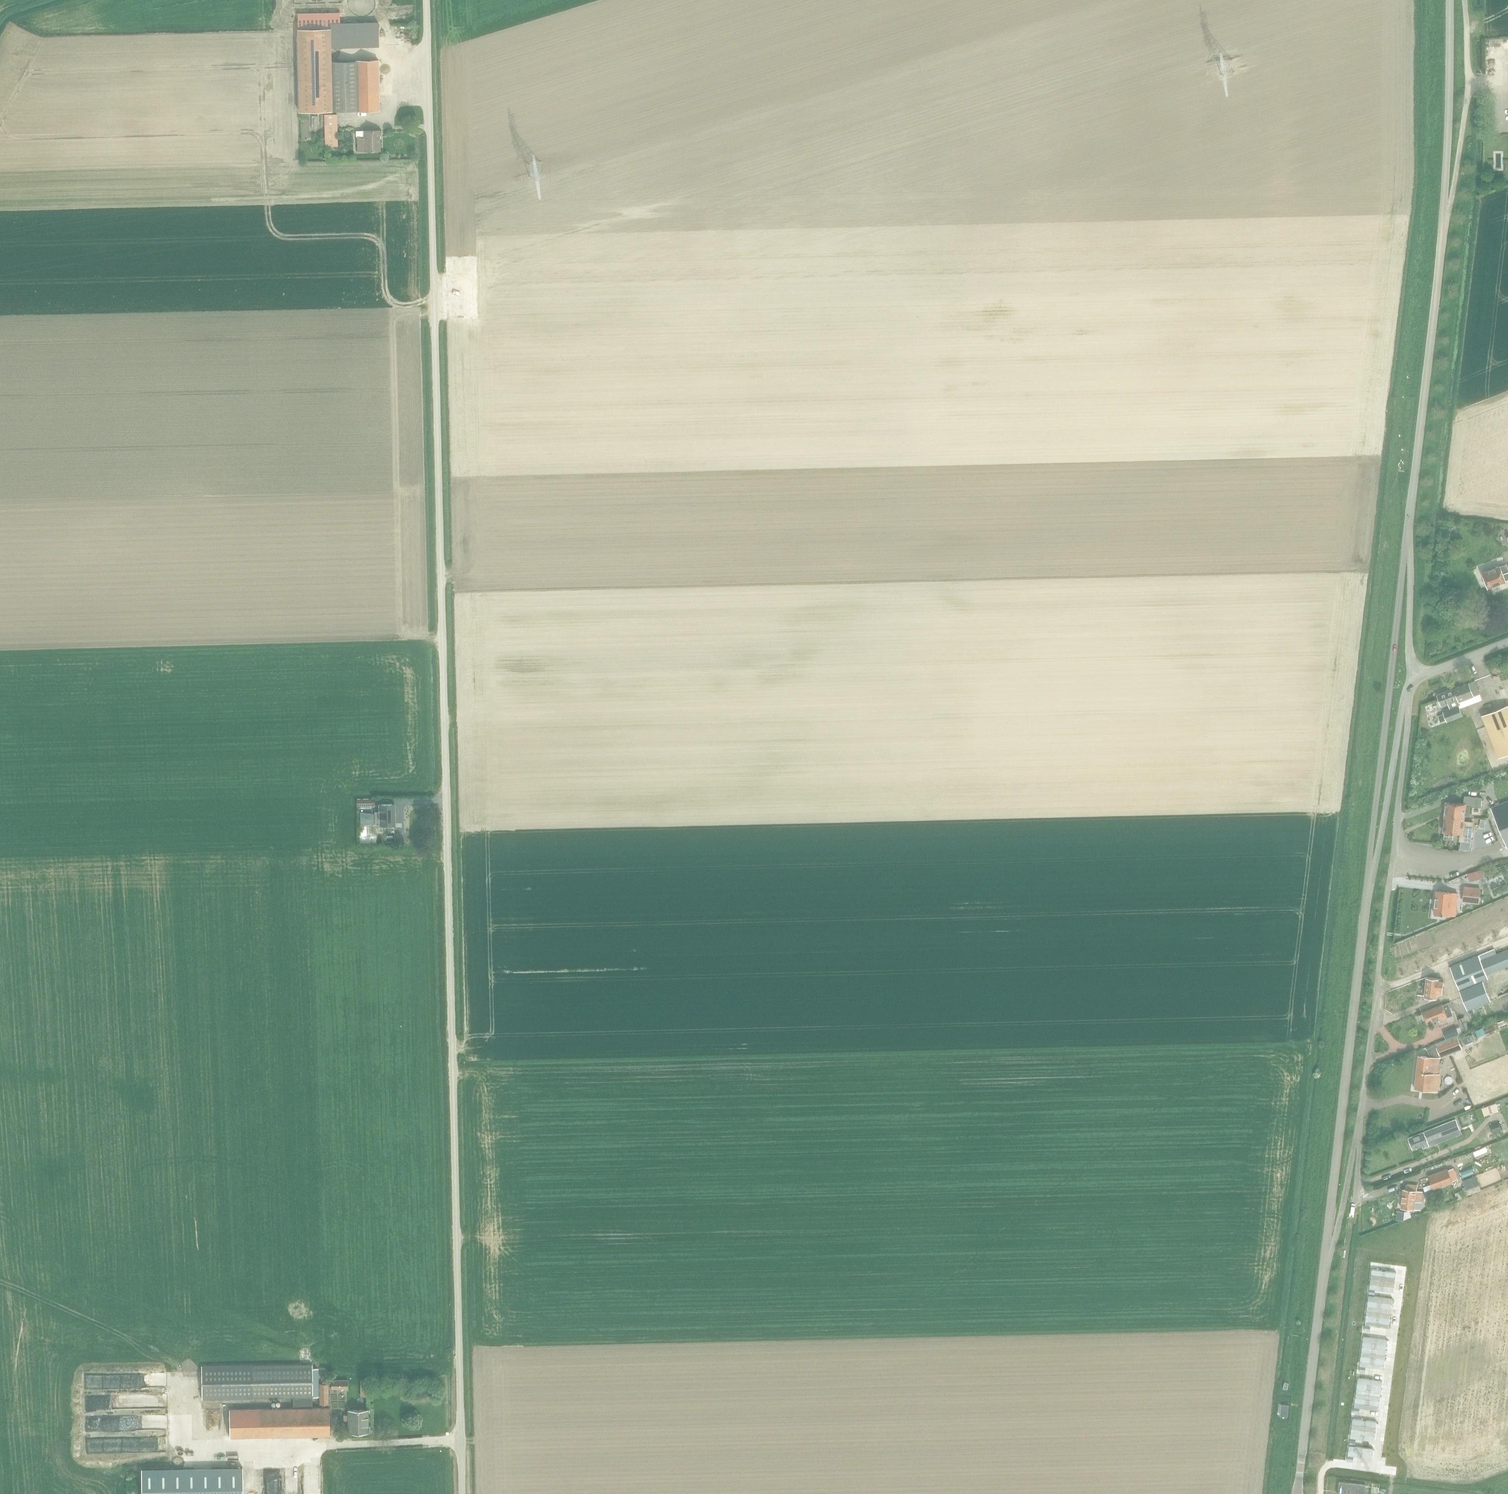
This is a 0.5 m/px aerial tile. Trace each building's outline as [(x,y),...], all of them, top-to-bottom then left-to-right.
[(332,28),(332,36),(332,45),(366,44),(366,27),(332,28)] [(378,60),(331,60),(330,31),(298,31),(300,111),(379,110),(378,60)] [(337,126),(325,126),(325,145),(337,145),(337,126)] [(359,142),(358,142),(358,150),(380,150),(380,130),(364,130),(364,136),(359,137),(359,142)] [(1482,572),(1488,587),(1506,580),(1505,579),(1507,578),(1507,572),(1507,570),(1507,568),(1506,564),(1500,566),(1500,565),(1482,572)] [(1461,704),(1460,701),(1479,693),(1474,680),(1438,694),(1441,704),(1449,701),(1451,708),(1443,711),(1447,721),(1462,715),(1458,705),(1461,704)] [(1482,715),(1498,757),(1507,753),(1507,705),(1482,715)] [(1481,807),(1482,797),(1464,795),(1464,804),(1446,802),(1446,804),(1444,803),(1443,809),(1445,809),(1445,816),(1464,817),(1464,814),(1469,814),(1470,805),(1481,807)] [(1491,807),(1507,848),(1507,847),(1507,800),(1491,807)] [(379,811),(374,811),(375,824),(379,823),(379,824),(395,823),(395,803),(379,803),(379,811)] [(1464,821),(1464,817),(1445,816),(1444,822),(1442,822),(1441,828),(1443,828),(1443,831),(1460,833),(1459,840),(1471,841),(1473,822),(1464,821)] [(1464,887),(1463,900),(1478,902),(1480,888),(1464,887)] [(1458,892),(1437,890),(1434,912),(1455,914),(1458,892)] [(1496,953),(1494,954),(1492,949),(1450,966),(1459,989),(1483,980),(1488,978),(1487,974),(1507,965),(1507,949),(1496,953)] [(1439,975),(1427,974),(1425,996),(1436,997),(1437,994),(1441,994),(1443,978),(1439,977),(1439,975)] [(1467,1009),(1478,1005),(1473,992),(1462,997),(1467,1009)] [(1442,1003),(1424,1011),(1428,1022),(1439,1018),(1440,1019),(1453,1014),(1451,1010),(1448,1002),(1448,1001),(1442,1003)] [(1462,1030),(1468,1028),(1464,1016),(1458,1019),(1462,1030)] [(1456,1026),(1449,1029),(1452,1036),(1459,1034),(1456,1026)] [(1482,1027),(1475,1030),(1477,1037),(1485,1033),(1482,1027)] [(1466,1043),(1472,1041),(1469,1034),(1463,1037),(1466,1043)] [(1440,1054),(1461,1046),(1459,1039),(1437,1047),(1440,1054)] [(1440,1058),(1440,1055),(1435,1045),(1428,1048),(1432,1057),(1418,1055),(1415,1087),(1432,1089),(1434,1073),(1438,1073),(1440,1058)] [(1484,1115),(1498,1110),(1496,1103),(1482,1108),(1484,1115)] [(1456,1118),(1447,1122),(1409,1137),(1414,1148),(1423,1144),(1424,1147),(1430,1144),(1429,1140),(1459,1128),(1456,1118)] [(1492,1133),(1502,1129),(1499,1121),(1490,1125),(1492,1133)] [(1452,1167),(1428,1176),(1432,1187),(1432,1188),(1457,1179),(1452,1167)] [(1465,1189),(1480,1183),(1476,1174),(1462,1180),(1465,1189)] [(1403,1189),(1401,1206),(1414,1208),(1420,1209),(1422,1191),(1416,1190),(1403,1189)] [(1432,1189),(1423,1192),(1426,1200),(1435,1197),(1432,1189)] [(1441,1220),(1438,1244),(1452,1246),(1455,1222),(1441,1220)] [(1465,1223),(1462,1247),(1477,1249),(1480,1225),(1465,1223)] [(1480,1225),(1477,1249),(1492,1251),(1495,1227),(1480,1225)] [(1442,1253),(1439,1277),(1448,1278),(1451,1254),(1442,1253)] [(1461,1255),(1458,1280),(1468,1281),(1471,1257),(1461,1255)] [(1481,1258),(1478,1282),(1488,1284),(1491,1259),(1481,1258)] [(1372,1268),(1371,1278),(1395,1281),(1396,1271),(1372,1268)] [(1371,1278),(1369,1288),(1394,1291),(1395,1281),(1371,1278)] [(1369,1295),(1367,1309),(1391,1312),(1393,1298),(1369,1295)] [(1367,1309),(1365,1324),(1389,1327),(1391,1312),(1367,1309)] [(1363,1336),(1361,1350),(1386,1353),(1388,1339),(1363,1336)] [(1361,1350),(1360,1365),(1384,1368),(1386,1353),(1361,1350)] [(312,1364),(201,1365),(202,1398),(293,1396),(293,1407),(229,1408),(230,1437),(330,1435),(330,1407),(312,1407),(312,1396),(313,1396),(318,1396),(318,1368),(312,1368),(312,1364)] [(361,1390),(372,1390),(371,1373),(361,1373),(361,1390)] [(1358,1377),(1356,1391),(1380,1395),(1382,1380),(1358,1377)] [(348,1379),(331,1379),(331,1388),(348,1388),(348,1379)] [(319,1382),(320,1404),(328,1404),(328,1382),(319,1382)] [(1356,1391),(1354,1406),(1378,1409),(1380,1395),(1356,1391)] [(1288,1416),(1289,1404),(1281,1403),(1280,1415),(1288,1416)] [(344,1419),(348,1419),(348,1431),(368,1431),(368,1409),(348,1409),(348,1414),(344,1414),(344,1419)] [(118,1410),(85,1410),(84,1424),(118,1424),(118,1410)] [(1353,1417),(1352,1427),(1376,1430),(1377,1421),(1353,1417)] [(1352,1427),(1350,1437),(1374,1440),(1376,1430),(1352,1427)] [(156,1435),(86,1433),(85,1446),(155,1447),(156,1435)] [(1349,1445),(1348,1454),(1372,1457),(1373,1448),(1349,1445)] [(167,1468),(142,1468),(142,1493),(243,1493),(242,1467),(167,1468)] [(1339,1481),(1337,1493),(1364,1493),(1365,1484),(1357,1483),(1345,1482),(1345,1480),(1343,1480),(1342,1481),(1339,1481)]
